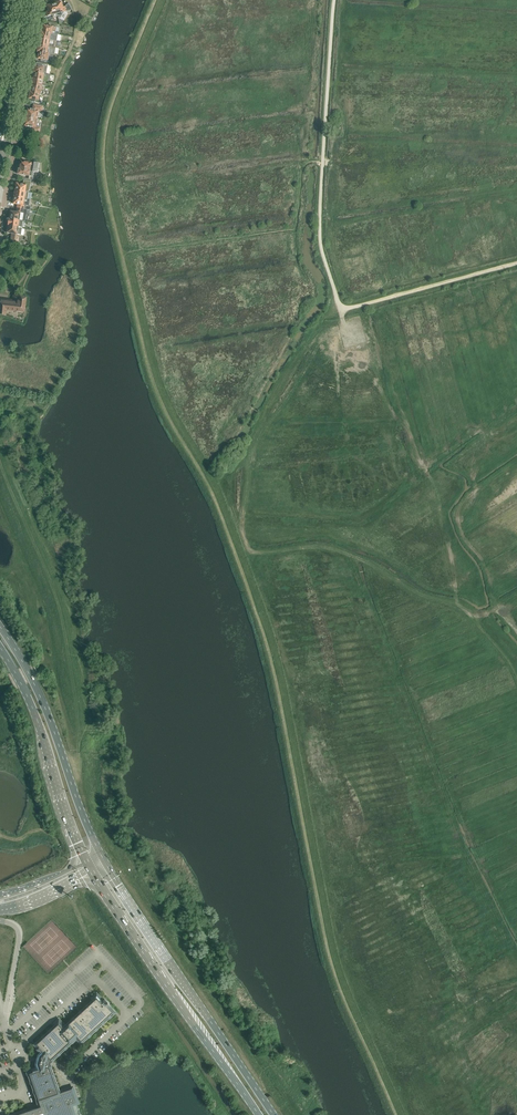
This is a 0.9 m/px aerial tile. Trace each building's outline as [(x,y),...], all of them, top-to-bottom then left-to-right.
[(57,16),(58,16),(61,17),(64,12),(67,11),(67,10),(67,11),(72,10),(71,6),(69,3),(66,6),(65,7),(65,6),(63,7),(62,1),(58,2),(57,2),(55,2),(55,3),(54,3),(57,13),(57,16)] [(57,16),(57,13),(54,3),(53,3),(51,3),(50,4),(47,5),(48,11),(46,11),(47,16),(52,14),(53,17),(57,16)] [(44,27),(43,32),(52,33),(56,34),(58,34),(59,34),(59,32),(56,31),(56,26),(53,26),(53,27),(46,25),(45,24),(44,25),(44,26),(43,26),(44,27)] [(40,35),(40,38),(49,39),(53,39),(53,40),(54,40),(55,40),(57,40),(58,34),(56,34),(52,33),(43,32),(41,31),(41,32),(40,33),(40,34),(40,35)] [(39,42),(39,44),(54,47),(55,40),(54,40),(53,40),(53,39),(49,39),(40,38),(40,39),(39,39),(39,41),(39,42)] [(38,48),(37,50),(38,51),(51,53),(55,54),(56,47),(54,47),(39,44),(39,45),(38,48)] [(38,51),(39,52),(39,56),(38,57),(38,58),(39,58),(39,59),(40,59),(41,59),(41,61),(49,62),(49,61),(51,62),(52,57),(53,57),(54,54),(55,54),(51,53),(38,51)] [(34,69),(34,72),(35,72),(46,74),(47,67),(44,67),(45,63),(37,62),(36,66),(35,65),(35,66),(34,67),(34,68),(34,69)] [(35,72),(34,79),(43,80),(48,81),(49,75),(48,74),(46,74),(35,72)] [(34,79),(33,85),(42,87),(45,87),(46,85),(42,84),(43,80),(34,79)] [(33,85),(31,92),(40,93),(40,94),(47,95),(47,94),(47,92),(41,91),(42,87),(33,85)] [(29,96),(29,97),(29,98),(29,99),(31,99),(30,103),(35,103),(35,102),(39,103),(40,94),(40,93),(31,92),(30,92),(30,95),(29,96)] [(26,114),(26,116),(26,117),(37,119),(38,111),(42,111),(43,106),(34,105),(33,109),(31,109),(30,109),(27,109),(27,113),(26,114)] [(25,121),(25,125),(28,126),(31,127),(30,131),(40,133),(41,128),(36,127),(37,119),(26,117),(25,118),(25,120),(25,121)] [(19,165),(19,169),(34,172),(38,172),(39,165),(39,163),(34,162),(34,163),(21,161),(20,166),(19,165)] [(18,170),(18,172),(18,174),(19,174),(29,176),(29,179),(23,178),(23,180),(34,182),(34,180),(35,180),(33,180),(34,172),(19,169),(18,170)] [(15,187),(15,189),(16,190),(25,192),(28,192),(28,191),(29,191),(31,181),(32,182),(38,183),(38,182),(34,182),(23,180),(23,181),(24,181),(23,184),(17,183),(16,186),(15,187)] [(15,191),(14,193),(15,194),(15,197),(27,199),(27,197),(28,192),(25,192),(16,190),(16,191),(15,191)] [(14,198),(13,200),(14,201),(13,203),(17,204),(17,208),(29,210),(30,210),(31,206),(29,206),(30,199),(27,199),(15,197),(14,197),(14,198)] [(9,215),(9,217),(9,218),(9,219),(22,221),(25,221),(26,214),(23,213),(24,209),(27,210),(29,210),(17,208),(16,212),(10,211),(10,214),(9,215)] [(8,222),(7,224),(8,224),(8,225),(18,227),(21,227),(22,223),(22,221),(9,219),(8,221),(8,222)] [(7,226),(7,228),(7,229),(7,233),(11,233),(10,241),(12,241),(18,243),(20,235),(21,235),(22,228),(21,227),(18,227),(8,225),(8,226),(7,226)] [(25,312),(27,298),(19,296),(18,296),(14,295),(13,301),(0,299),(0,307),(0,308),(0,311),(0,314),(6,316),(7,309),(25,312)] [(71,1105),(77,1103),(74,1095),(72,1089),(60,1093),(59,1093),(51,1070),(50,1069),(49,1067),(49,1065),(49,1063),(49,1061),(51,1060),(55,1056),(72,1041),(74,1038),(76,1040),(78,1038),(82,1041),(113,1013),(107,1006),(109,1004),(104,999),(102,1001),(100,999),(96,995),(92,998),(95,1001),(65,1028),(58,1020),(54,1024),(56,1027),(37,1044),(40,1047),(37,1050),(40,1053),(38,1055),(36,1060),(35,1064),(36,1068),(32,1069),(33,1072),(30,1074),(33,1085),(32,1086),(33,1091),(34,1094),(35,1094),(37,1099),(36,1100),(39,1107),(33,1110),(28,1111),(27,1108),(8,1114),(74,1114),(71,1105)]
